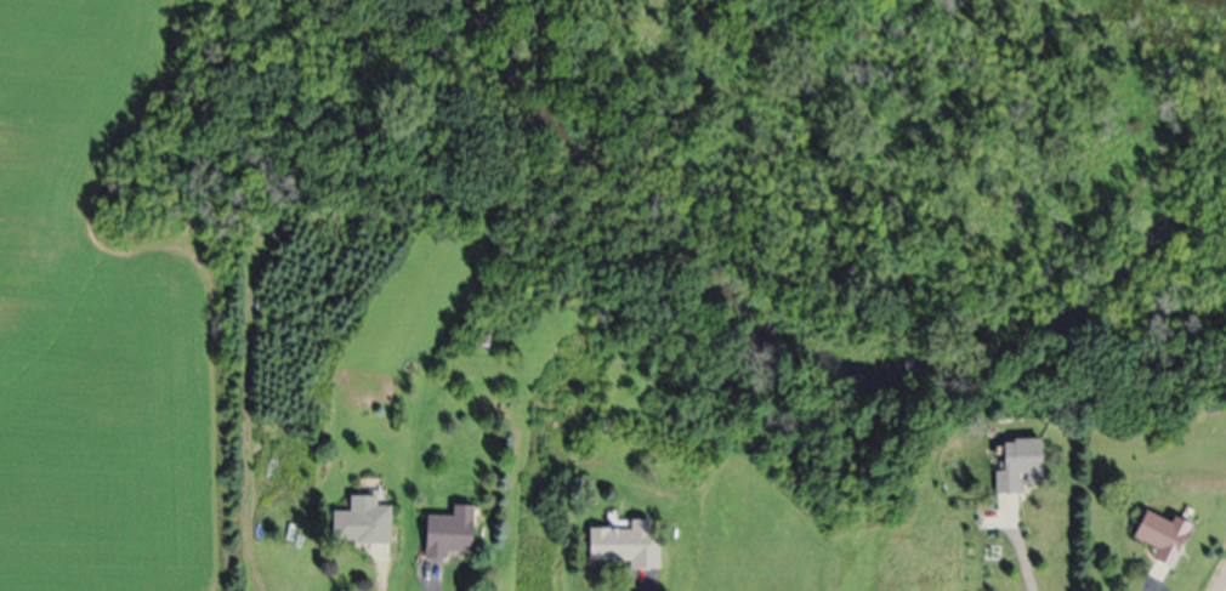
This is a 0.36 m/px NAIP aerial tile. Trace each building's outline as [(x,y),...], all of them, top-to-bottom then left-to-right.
[(993,499),(1019,499),(1019,481),(1039,481),(1039,445),(1001,445),(1001,477),(993,477),(993,499)] [(388,547),(388,510),(374,510),(374,500),(348,500),(348,515),(331,515),(331,548),(388,547)] [(424,560),(470,561),(472,511),(452,510),(451,521),(425,521),(424,560)] [(1132,542),(1157,553),(1152,565),(1171,573),(1186,536),(1142,518),(1132,542)] [(587,566),(627,566),(627,575),(658,575),(658,546),(648,546),(648,525),(628,525),(628,534),(587,534),(587,566)]
